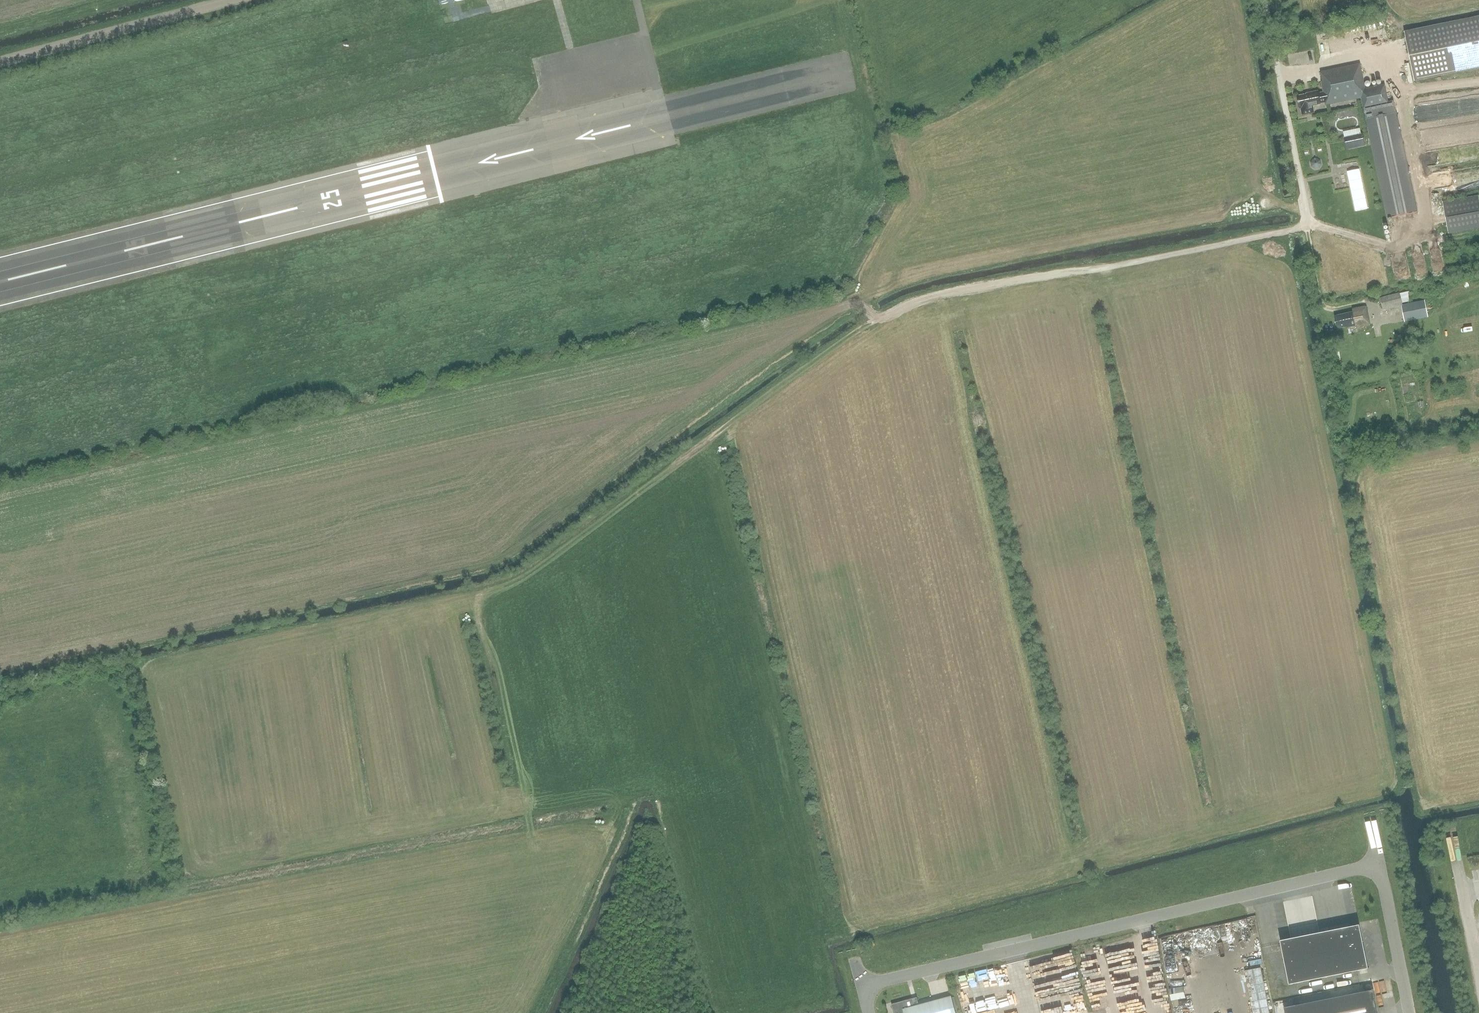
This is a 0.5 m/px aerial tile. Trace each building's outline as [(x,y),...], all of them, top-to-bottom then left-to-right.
[(1405,32),(1415,81),(1478,68),(1478,17),(1405,32)] [(1298,97),(1301,108),(1302,107),(1304,115),(1315,112),(1313,105),(1321,103),(1321,102),(1327,101),(1328,105),(1362,98),(1387,218),(1417,211),(1393,93),(1386,94),(1385,86),(1365,90),(1360,64),(1322,72),(1324,81),(1323,81),(1325,93),(1319,94),(1319,92),(1308,94),(1308,95),(1298,97)] [(1347,150),(1365,146),(1362,133),(1344,137),(1347,150)] [(1443,200),(1448,231),(1478,226),(1478,199),(1478,193),(1443,200)] [(1428,317),(1425,300),(1410,303),(1408,291),(1380,298),(1383,311),(1397,307),(1400,323),(1404,322),(1406,327),(1414,326),(1413,320),(1428,317)] [(1357,328),(1370,326),(1367,308),(1354,310),(1355,314),(1337,317),(1338,327),(1347,326),(1348,328),(1357,327),(1357,328)] [(1360,925),(1281,941),(1289,985),(1368,969),(1360,925)] [(1260,968),(1244,971),(1250,1003),(1266,999),(1260,968)] [(1187,986),(1170,988),(1172,999),(1188,997),(1187,986)] [(1375,1000),(1376,1000),(1373,989),(1372,989),(1372,990),(1284,1008),(1285,1012),(1377,1012),(1375,1000)] [(892,1004),(894,1012),(956,1012),(952,996),(915,1006),(912,999),(892,1004)] [(973,997),(963,1000),(966,1012),(977,1012),(973,997)] [(985,1012),(996,1012),(994,1003),(984,1004),(985,1012)]
